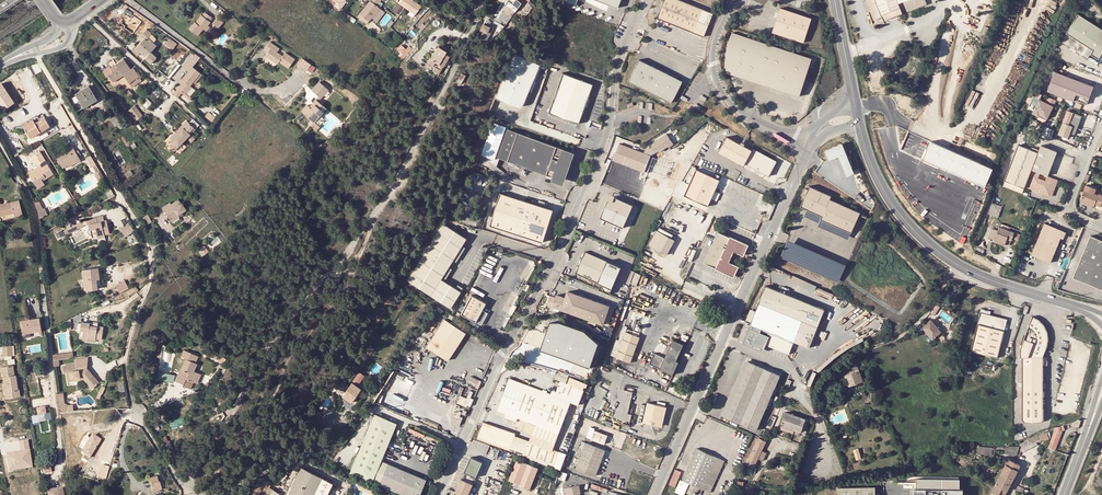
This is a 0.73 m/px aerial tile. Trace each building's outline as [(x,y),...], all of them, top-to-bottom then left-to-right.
[(342,9),(348,0),(327,0),(342,9)] [(379,8),(376,6),(381,0),(370,0),(369,1),(371,2),(366,8),(364,7),(358,14),(368,22),(371,18),(379,8)] [(399,4),(415,15),(421,6),(412,0),(401,0),(399,4)] [(703,37),(713,13),(680,0),(663,0),(656,18),(703,37)] [(874,18),(882,16),(884,21),(902,13),(897,1),(900,0),(867,0),(874,18)] [(907,11),(926,3),(925,0),(902,0),(907,11)] [(383,12),(379,8),(371,18),(375,21),(376,22),(384,12),(383,12)] [(811,19),(779,8),(771,32),(803,43),(811,19)] [(195,26),(194,25),(188,33),(197,39),(203,32),(204,33),(208,27),(213,21),(211,20),(214,17),(207,12),(204,15),(202,19),(200,18),(195,26)] [(1076,13),(1062,37),(1063,37),(1060,42),(1086,57),(1088,53),(1097,58),(1101,49),(1101,29),(1076,13)] [(366,24),(368,22),(358,14),(357,17),(366,24)] [(476,38),(486,42),(494,27),(489,25),(489,26),(483,24),(476,38)] [(156,45),(147,37),(151,33),(147,29),(140,36),(143,39),(134,49),(138,54),(140,52),(145,57),(144,58),(150,64),(156,57),(151,52),(156,45)] [(726,70),(726,73),(798,97),(808,67),(812,69),(815,60),(731,32),(730,35),(729,38),(728,41),(727,45),(726,47),(726,50),(725,54),(725,57),(725,60),(725,63),(725,66),(726,70)] [(176,44),(168,38),(164,43),(172,49),(176,44)] [(269,42),(264,50),(268,52),(265,56),(278,65),(279,62),(288,68),(295,59),(285,53),(282,56),(277,52),(279,49),(269,42)] [(408,52),(400,44),(395,49),(404,56),(408,52)] [(445,50),(437,45),(428,62),(434,66),(432,70),(438,73),(448,55),(444,53),(445,50)] [(192,58),(185,52),(179,60),(185,66),(192,58)] [(176,87),(182,93),(189,87),(188,85),(191,82),(199,74),(192,67),(201,58),(197,55),(193,59),(192,58),(185,66),(184,67),(189,71),(182,78),(183,80),(181,83),(176,87)] [(538,67),(513,56),(495,97),(501,100),(500,103),(514,109),(516,109),(517,109),(519,108),(520,107),(522,105),(538,67)] [(896,73),(907,78),(909,73),(907,72),(908,70),(907,69),(912,58),(909,57),(904,67),(899,65),(896,73)] [(912,58),(907,69),(908,70),(911,71),(916,60),(912,58)] [(130,69),(123,59),(115,64),(116,65),(110,69),(109,68),(108,66),(102,71),(106,77),(108,76),(113,82),(117,79),(116,78),(122,74),(126,72),(129,75),(125,78),(131,87),(141,80),(133,67),(130,69)] [(302,59),(297,66),(306,72),(311,65),(302,59)] [(669,99),(679,77),(640,59),(630,81),(669,99)] [(1055,72),(1047,91),(1073,101),(1073,99),(1087,104),(1093,87),(1055,72)] [(592,84),(562,73),(548,112),(578,123),(592,84)] [(201,76),(199,74),(191,82),(193,84),(201,76)] [(460,74),(456,82),(460,85),(464,76),(460,74)] [(316,98),(319,94),(321,96),(326,90),(316,83),(309,92),(316,98)] [(96,99),(88,86),(70,97),(78,110),(96,99)] [(133,95),(128,90),(125,93),(129,98),(133,95)] [(1038,116),(1039,114),(1047,118),(1055,100),(1048,97),(1045,103),(1039,100),(1032,113),(1038,116)] [(148,108),(152,102),(147,98),(142,103),(148,108)] [(320,106),(316,103),(314,101),(311,105),(308,109),(305,107),(300,114),(311,123),(313,124),(318,117),(324,110),(320,106)] [(136,121),(142,116),(134,106),(128,110),(136,121)] [(1081,116),(1067,110),(1062,122),(1063,122),(1058,134),(1067,138),(1069,132),(1074,134),(1081,116)] [(115,114),(109,118),(110,120),(115,126),(116,125),(117,127),(118,126),(120,128),(122,126),(120,123),(120,122),(115,114)] [(32,119),(22,125),(30,138),(49,126),(44,117),(39,120),(34,122),(32,119)] [(170,140),(172,142),(168,146),(173,151),(195,129),(186,120),(181,126),(182,127),(170,140)] [(313,124),(311,123),(309,127),(315,132),(318,128),(313,124)] [(169,138),(170,140),(182,127),(181,126),(169,138)] [(508,130),(498,158),(560,180),(570,152),(508,130)] [(646,150),(654,153),(657,150),(658,152),(667,146),(667,147),(672,143),(665,134),(648,146),(649,148),(646,150)] [(770,177),(778,162),(753,150),(752,151),(742,146),(728,139),(720,154),(745,166),(746,165),(770,177)] [(831,160),(841,156),(848,176),(857,173),(845,143),(827,150),(831,160)] [(929,143),(921,162),(985,189),(993,171),(929,143)] [(643,172),(649,157),(654,153),(646,150),(642,153),(618,144),(611,159),(643,172)] [(1022,146),(1018,145),(1016,150),(1004,180),(1024,188),(1038,152),(1022,146)] [(1041,145),(1032,170),(1039,173),(1047,176),(1048,176),(1057,151),(1041,145)] [(63,168),(68,165),(75,161),(77,163),(81,161),(79,157),(76,151),(72,146),(68,148),(70,151),(57,159),(63,168)] [(87,157),(92,167),(96,164),(90,155),(87,157)] [(48,165),(42,168),(34,173),(32,170),(28,173),(37,187),(44,183),(43,181),(54,174),(48,165)] [(711,198),(712,195),(719,181),(694,170),(683,196),(707,207),(711,198)] [(1032,170),(1026,184),(1034,187),(1033,191),(1039,193),(1039,191),(1042,192),(1042,190),(1051,193),(1056,179),(1048,176),(1047,176),(1045,181),(1038,178),(1039,173),(1032,170)] [(99,183),(105,180),(101,173),(95,176),(99,183)] [(1057,179),(1056,179),(1051,193),(1042,190),(1042,192),(1039,191),(1039,193),(1041,194),(1043,193),(1051,196),(1057,179)] [(1080,199),(1094,204),(1095,201),(1098,203),(1101,195),(1094,192),(1095,189),(1085,185),(1083,192),(1080,190),(1079,194),(1081,195),(1080,199)] [(831,196),(809,186),(807,189),(804,188),(801,194),(804,196),(799,206),(805,209),(807,210),(821,216),(819,219),(821,219),(850,233),(859,213),(829,199),(831,196)] [(515,231),(514,234),(541,242),(551,209),(498,193),(488,226),(501,230),(503,226),(515,231)] [(607,198),(599,218),(622,228),(632,205),(612,196),(607,198)] [(170,203),(163,208),(172,222),(176,219),(179,216),(178,215),(182,212),(185,209),(182,204),(181,204),(179,199),(171,204),(170,203)] [(13,213),(14,217),(22,215),(19,200),(0,205),(0,203),(0,216),(13,213)] [(993,202),(989,214),(999,217),(1000,213),(999,212),(1001,205),(993,202)] [(45,209),(42,210),(37,212),(38,214),(39,216),(39,219),(48,214),(45,209)] [(140,219),(144,225),(151,221),(147,215),(140,219)] [(89,225),(90,230),(95,229),(96,233),(97,236),(105,235),(110,234),(107,221),(104,221),(98,222),(97,218),(86,220),(87,225),(89,225)] [(64,230),(66,234),(81,226),(79,222),(64,230)] [(133,231),(134,231),(128,222),(119,229),(122,233),(125,237),(133,231)] [(1063,231),(1044,223),(1031,255),(1050,262),(1063,231)] [(443,224),(408,282),(451,309),(461,292),(441,280),(466,239),(443,224)] [(501,230),(514,234),(515,231),(503,226),(501,230)] [(1007,236),(1011,238),(1013,232),(998,227),(997,230),(991,228),(988,237),(994,239),(994,238),(1005,242),(1007,236)] [(59,238),(65,234),(62,229),(56,233),(59,238)] [(649,245),(653,248),(660,252),(667,255),(674,241),(657,231),(649,245)] [(703,263),(733,276),(738,265),(727,260),(732,250),(743,255),(747,244),(717,231),(703,263)] [(1090,236),(1073,278),(1101,289),(1101,241),(1090,236)] [(206,254),(201,247),(197,251),(202,257),(206,254)] [(655,261),(660,252),(653,248),(648,257),(655,261)] [(575,273),(597,283),(600,284),(601,285),(600,288),(609,292),(611,289),(620,269),(621,267),(607,261),(585,251),(575,273)] [(96,279),(99,278),(98,267),(82,269),(85,290),(97,289),(97,284),(96,279)] [(636,286),(640,275),(633,272),(629,284),(636,286)] [(796,276),(793,281),(816,291),(818,286),(796,276)] [(124,280),(115,285),(119,293),(128,288),(124,280)] [(742,342),(762,352),(765,345),(788,355),(793,343),(808,350),(826,310),(769,283),(756,311),(754,316),(749,314),(746,320),(751,323),(749,327),(744,324),(738,338),(743,340),(742,342)] [(601,285),(600,284),(598,289),(609,294),(609,292),(600,288),(601,285)] [(551,307),(560,310),(603,324),(609,306),(567,292),(564,299),(555,295),(554,298),(549,296),(546,306),(551,308),(551,307)] [(471,295),(460,313),(475,322),(485,303),(471,295)] [(936,315),(941,306),(937,303),(931,312),(936,315)] [(981,312),(977,324),(1003,333),(1007,321),(981,312)] [(1035,317),(1032,316),(1020,347),(1020,357),(1022,357),(1022,419),(1025,422),(1040,421),(1043,419),(1043,356),(1047,344),(1047,341),(1048,339),(1047,336),(1047,333),(1047,331),(1046,329),(1045,327),(1044,325),(1042,323),(1041,321),(1039,320),(1037,318),(1035,317)] [(444,318),(425,346),(446,359),(464,332),(444,318)] [(29,320),(21,321),(23,334),(41,331),(40,327),(39,319),(35,319),(29,320)] [(922,327),(932,339),(941,331),(931,320),(922,327)] [(103,327),(97,326),(97,327),(90,326),(90,323),(81,322),(80,331),(83,331),(82,337),(96,339),(101,340),(103,327)] [(995,359),(1003,333),(977,324),(968,350),(995,359)] [(639,338),(626,332),(616,358),(629,363),(639,338)] [(571,334),(568,341),(575,344),(578,337),(571,334)] [(673,374),(675,368),(673,367),(676,360),(684,344),(673,339),(664,357),(654,352),(649,363),(673,374)] [(544,353),(541,361),(550,364),(551,361),(554,362),(559,351),(542,343),(539,350),(544,353)] [(11,346),(11,345),(2,346),(3,356),(12,355),(11,346)] [(182,385),(190,389),(194,381),(191,380),(195,372),(194,371),(198,364),(194,362),(197,356),(187,351),(184,357),(186,358),(181,368),(183,369),(178,378),(184,381),(183,384),(182,385)] [(210,355),(221,364),(223,360),(213,351),(210,355)] [(719,413),(723,415),(747,360),(743,359),(719,413)] [(723,415),(754,429),(778,374),(747,360),(723,415)] [(64,373),(67,372),(68,380),(81,378),(81,376),(85,376),(95,387),(100,383),(88,368),(82,370),(78,370),(77,364),(63,366),(64,373)] [(849,368),(851,373),(845,376),(849,386),(863,381),(857,364),(849,368)] [(14,375),(13,365),(4,366),(6,377),(2,377),(4,385),(17,383),(16,375),(14,375)] [(39,370),(36,370),(37,376),(44,376),(43,373),(46,373),(46,367),(38,368),(39,370)] [(178,378),(183,369),(181,368),(175,381),(183,384),(184,381),(178,378)] [(354,380),(360,384),(366,375),(359,371),(354,380)] [(81,376),(81,378),(68,380),(68,382),(84,379),(91,389),(93,389),(95,387),(85,376),(81,376)] [(536,424),(559,433),(569,406),(571,402),(578,405),(584,390),(561,381),(555,396),(510,378),(498,409),(505,413),(504,416),(517,421),(516,425),(521,427),(524,419),(536,424)] [(820,388),(822,390),(830,379),(827,378),(820,388)] [(821,392),(825,394),(830,387),(831,388),(835,381),(831,378),(830,379),(822,390),(821,392)] [(7,388),(9,398),(20,396),(19,389),(18,389),(17,383),(4,385),(4,388),(7,388)] [(342,396),(351,403),(360,389),(351,383),(348,387),(345,391),(342,396)] [(342,396),(345,391),(348,387),(346,385),(343,389),(344,390),(341,394),(340,394),(339,395),(342,396)] [(57,391),(60,409),(73,409),(72,402),(68,402),(64,400),(63,393),(63,390),(57,391)] [(643,417),(642,422),(659,426),(663,406),(647,402),(646,405),(643,417)] [(38,413),(47,413),(47,405),(38,405),(38,413)] [(667,406),(663,406),(659,426),(662,427),(667,406)] [(783,426),(801,432),(802,428),(806,429),(807,424),(804,423),(805,419),(785,413),(780,429),(782,429),(783,426)] [(374,414),(349,472),(403,494),(419,494),(426,479),(380,459),(395,423),(374,414)] [(172,427),(185,423),(183,417),(170,421),(172,427)] [(552,451),(559,433),(536,424),(524,419),(521,427),(533,432),(529,442),(483,425),(479,435),(549,461),(553,451),(552,451)] [(1056,426),(1048,446),(1055,449),(1059,439),(1056,439),(1060,429),(1061,430),(1064,429),(1063,427),(1061,428),(1061,427),(1056,426)] [(607,435),(593,430),(590,439),(604,444),(607,435)] [(1048,437),(1047,432),(1035,436),(1020,444),(1019,446),(1016,455),(1019,456),(1021,450),(1022,452),(1037,444),(1035,442),(1048,437)] [(101,440),(93,435),(82,452),(90,457),(101,440)] [(753,468),(757,459),(762,450),(766,441),(761,439),(762,438),(759,436),(746,464),(753,468)] [(20,451),(7,453),(10,470),(33,467),(28,439),(19,441),(20,451)] [(576,469),(596,476),(605,450),(585,443),(579,461),(576,469)] [(1016,455),(1019,446),(1005,446),(1003,452),(1014,456),(1014,454),(1016,455)] [(858,448),(853,450),(856,460),(862,458),(858,448)] [(686,492),(692,494),(696,494),(699,488),(710,492),(724,461),(696,449),(682,480),(689,483),(686,492)] [(762,450),(757,459),(761,461),(762,461),(766,452),(765,451),(762,450)] [(560,454),(553,451),(549,461),(556,463),(560,454)] [(483,462),(471,457),(465,472),(476,477),(483,462)] [(1008,458),(1001,473),(1013,479),(1020,464),(1008,458)] [(511,480),(531,489),(540,469),(520,460),(511,480)] [(105,478),(110,467),(103,464),(98,476),(105,478)] [(334,484),(303,469),(294,487),(291,493),(290,494),(328,494),(334,484)] [(1010,486),(1013,479),(1001,473),(997,480),(1010,486)] [(157,475),(150,477),(154,491),(162,489),(160,481),(159,481),(157,475)] [(917,478),(917,488),(914,488),(914,494),(963,494),(963,489),(960,489),(959,479),(917,478)] [(462,479),(455,494),(469,494),(473,484),(462,479)] [(1007,491),(1010,486),(997,480),(995,484),(1001,487),(1001,488),(1007,491)] [(990,494),(998,494),(999,494),(1005,494),(1007,491),(1001,488),(1001,487),(995,484),(990,494)] [(576,494),(580,494),(579,486),(563,488),(564,494),(576,494)]
